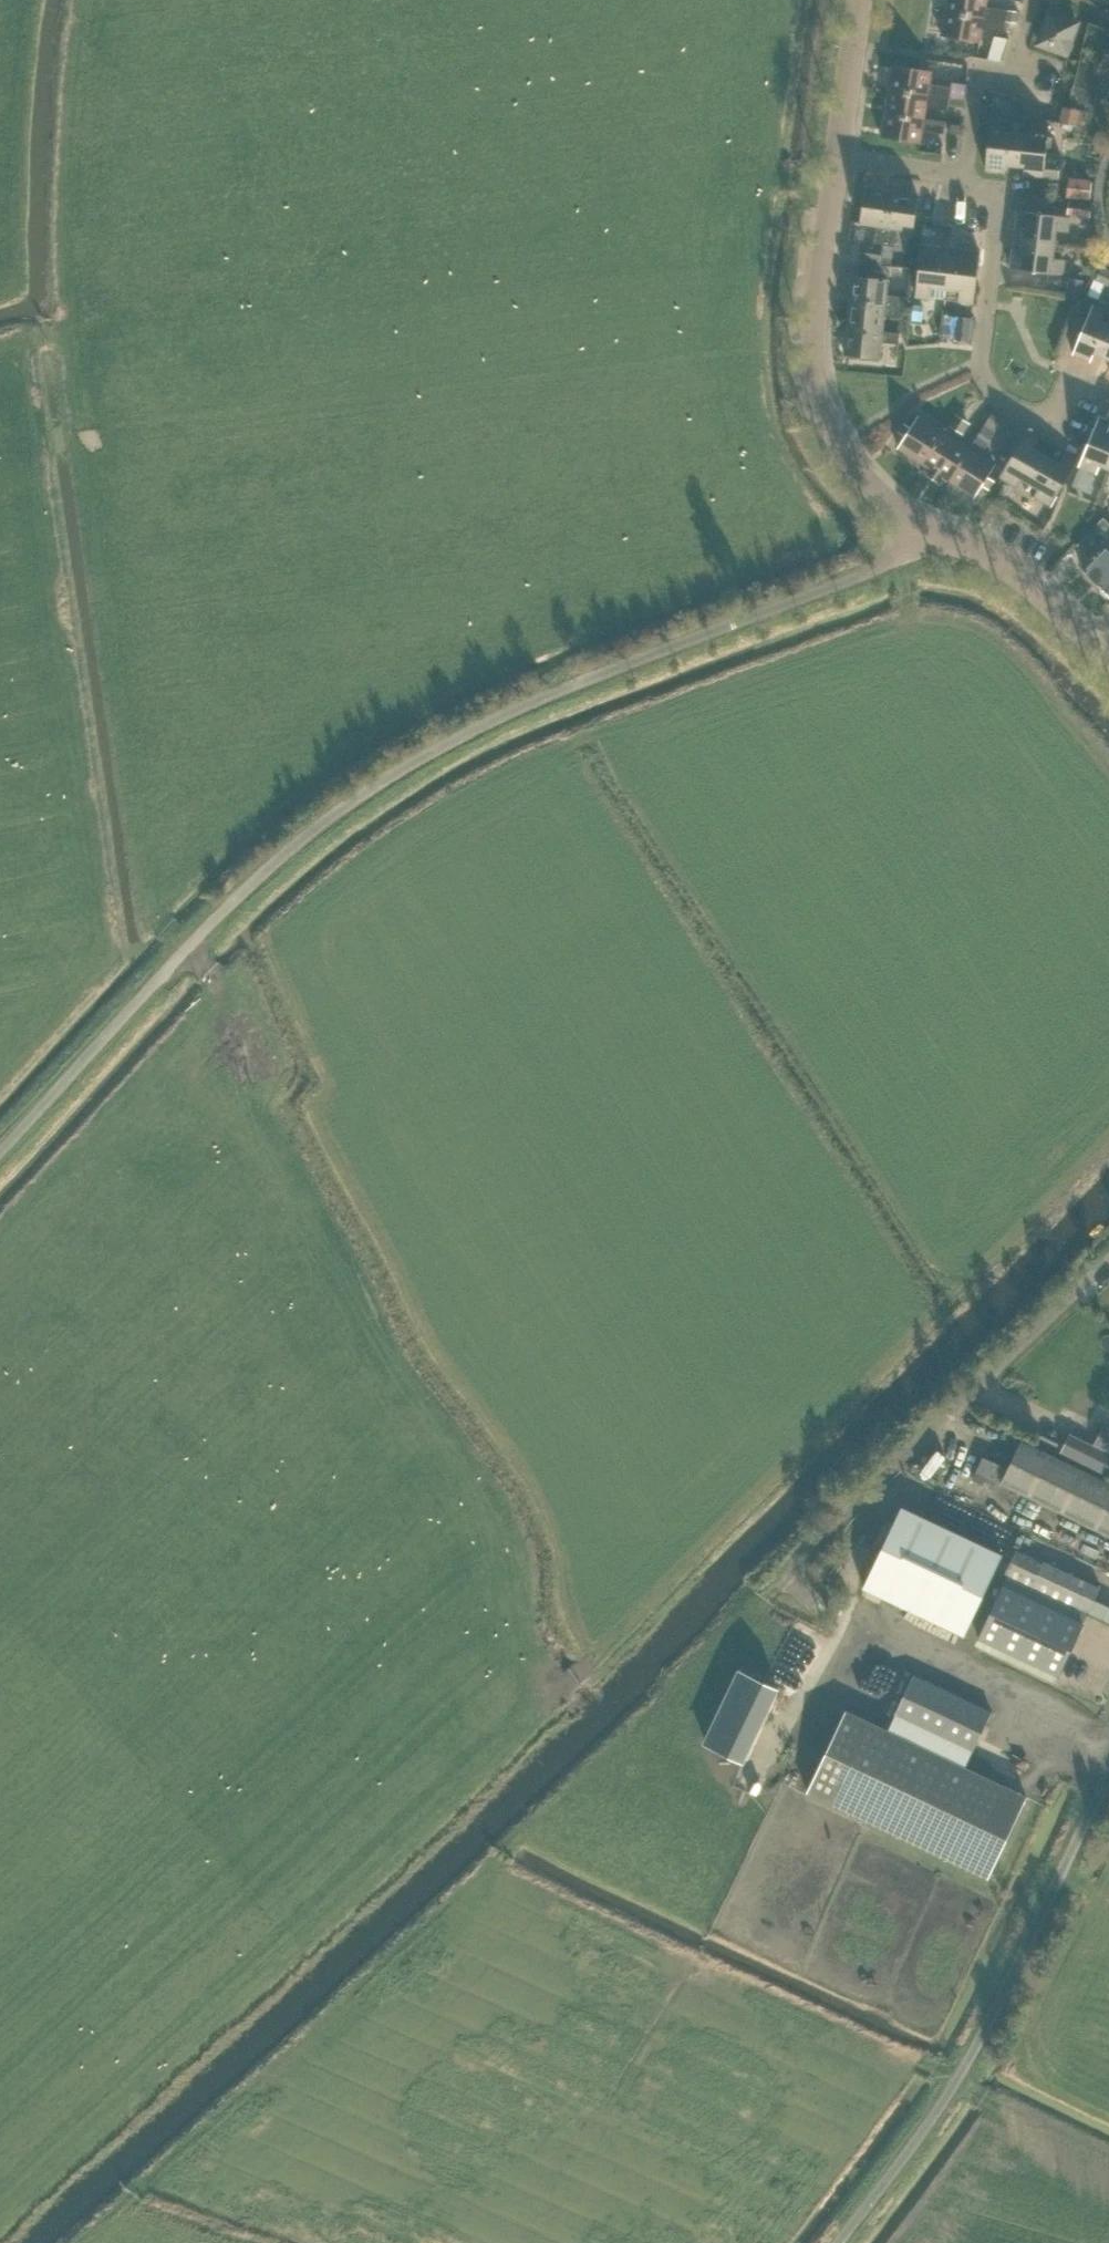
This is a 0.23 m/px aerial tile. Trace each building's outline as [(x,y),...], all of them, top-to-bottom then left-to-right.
[(946,11),(1006,21),(1008,11),(986,7),(987,0),(948,0),(946,11)] [(1008,11),(1006,21),(1016,23),(1018,12),(1008,10),(1008,11)] [(1004,33),(1006,21),(946,11),(942,35),(979,42),(982,29),(1004,33)] [(1050,13),(1039,43),(1067,54),(1077,23),(1050,13)] [(894,64),(890,89),(949,99),(951,87),(930,84),(932,71),(894,64)] [(948,109),(949,99),(890,89),(886,112),(924,118),(926,106),(948,109)] [(991,124),(991,118),(998,119),(999,106),(986,105),(984,123),(991,124)] [(1081,110),(1067,107),(1064,107),(1059,122),(1078,126),(1081,110)] [(924,118),(886,112),(882,136),(919,143),(922,129),(944,132),(945,121),(924,118)] [(1006,164),(1016,165),(1019,133),(1006,132),(1007,120),(998,119),(991,118),(991,124),(986,170),(1006,172),(1006,164)] [(1019,133),(1016,165),(1025,166),(1024,174),(1059,177),(1061,155),(1046,153),(1049,125),(1034,123),(1033,134),(1019,133)] [(1091,180),(1068,178),(1066,196),(1089,198),(1091,180)] [(876,225),(873,243),(884,244),(892,192),(866,188),(861,223),(876,225)] [(919,197),(892,192),(884,244),(894,246),(897,228),(913,231),(919,197)] [(1067,214),(1090,218),(1092,203),(1070,200),(1067,214)] [(1025,230),(1024,240),(1055,244),(1057,230),(1067,231),(1069,217),(1018,210),(1016,229),(1025,230)] [(1055,244),(1024,240),(1022,249),(1014,248),(1011,267),(1062,275),(1064,260),(1053,258),(1055,244)] [(883,247),(860,244),(858,258),(882,261),(883,247)] [(892,259),(894,246),(884,244),(882,258),(892,259)] [(932,286),(946,288),(950,256),(941,255),(942,247),(922,245),(916,296),(931,297),(932,286)] [(950,256),(946,288),(961,290),(959,301),(974,303),(980,251),(961,249),(960,257),(950,256)] [(853,275),(850,302),(902,307),(903,296),(887,295),(888,279),(873,277),(875,264),(861,263),(859,276),(853,275)] [(1108,285),(1108,270),(1101,266),(1095,280),(1108,286),(1108,285)] [(1069,279),(1068,291),(1081,292),(1082,280),(1069,279)] [(850,302),(848,327),(883,331),(884,316),(901,317),(902,307),(850,302)] [(922,322),(924,306),(914,305),(912,321),(922,322)] [(1103,356),(1108,343),(1108,323),(1102,320),(1106,310),(1093,305),(1073,353),(1091,361),(1095,352),(1103,356)] [(973,318),(970,318),(958,317),(955,339),(969,340),(973,318)] [(899,333),(883,331),(848,327),(845,354),(879,358),(881,341),(898,343),(899,333)] [(1100,415),(1108,419),(1108,399),(1107,398),(1107,399),(1100,415)] [(898,447),(924,464),(944,432),(918,415),(911,427),(905,423),(899,432),(905,435),(898,447)] [(963,434),(970,423),(957,415),(950,425),(963,434)] [(1108,430),(1108,419),(1100,415),(1079,465),(1097,473),(1100,464),(1108,468),(1108,431),(1108,430)] [(986,448),(992,438),(981,430),(974,441),(986,448)] [(1022,478),(1030,483),(1047,454),(1033,447),(1039,437),(1027,430),(1001,476),(1017,485),(1022,478)] [(970,448),(944,432),(924,464),(933,469),(929,475),(937,480),(941,475),(950,480),(970,448)] [(1047,454),(1030,483),(1039,488),(1034,495),(1051,505),(1077,459),(1053,444),(1047,454)] [(970,448),(950,480),(975,496),(982,485),(989,489),(994,480),(988,476),(996,464),(970,448)] [(1106,542),(1108,539),(1108,522),(1104,517),(1077,544),(1091,558),(1082,567),(1108,594),(1108,544),(1106,542)] [(1094,1446),(1108,1453),(1108,1427),(1104,1424),(1094,1446)] [(1008,1469),(983,1457),(973,1479),(997,1491),(1002,1482),(1108,1534),(1108,1482),(1022,1440),(1008,1469)] [(903,1505),(864,1587),(964,1635),(1003,1553),(903,1505)] [(1032,1585),(1089,1611),(1101,1587),(1044,1560),(1032,1585)] [(1003,1586),(979,1638),(1060,1675),(1084,1623),(1003,1586)] [(826,1606),(830,1610),(835,1604),(831,1600),(826,1606)] [(779,1686),(740,1667),(704,1742),(744,1761),(779,1686)] [(896,1714),(970,1749),(973,1751),(992,1711),(915,1674),(896,1714)] [(988,1877),(1028,1795),(847,1708),(806,1792),(988,1877)]
